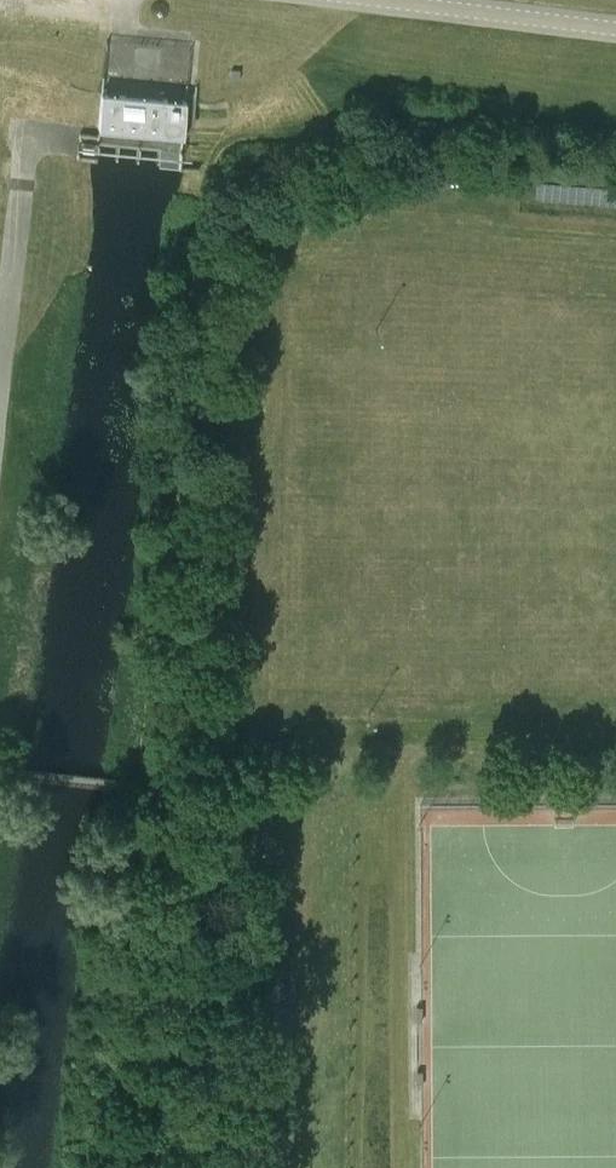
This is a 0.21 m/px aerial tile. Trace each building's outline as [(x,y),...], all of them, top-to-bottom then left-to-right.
[(186,101),(102,93),(99,125),(183,133),(186,101)]
